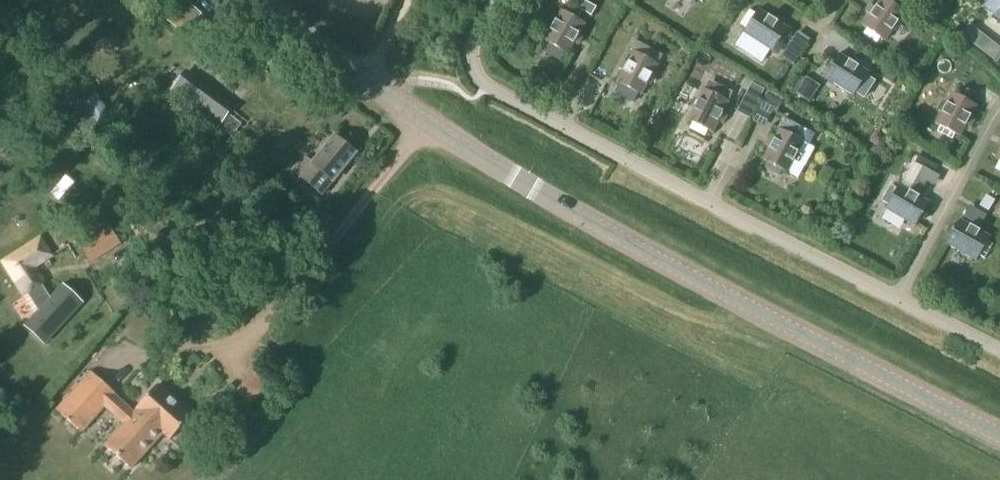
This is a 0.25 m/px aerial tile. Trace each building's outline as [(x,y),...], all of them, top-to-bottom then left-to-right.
[(886,1),(885,0),(880,0),(874,8),(870,6),(865,13),(869,15),(861,26),(865,29),(862,34),(876,44),(879,39),(883,42),(904,13),(896,8),(901,0),(886,0),(886,1)] [(985,4),(982,7),(992,15),(990,19),(996,24),(999,21),(999,22),(999,0),(988,0),(985,4)] [(184,38),(200,15),(182,1),(165,23),(184,38)] [(557,52),(565,57),(583,26),(578,24),(581,18),(566,10),(563,15),(559,13),(542,43),(550,48),(548,52),(555,56),(557,52)] [(781,37),(786,29),(757,10),(754,14),(749,11),(740,26),(745,29),(742,33),(772,52),(777,45),(780,47),(785,40),(781,37)] [(970,44),(979,33),(968,25),(959,36),(970,44)] [(96,34),(95,36),(94,38),(94,41),(94,44),(95,46),(96,49),(98,51),(100,52),(103,53),(105,53),(108,53),(111,52),(113,51),(115,49),(116,47),(117,44),(118,42),(118,39),(117,36),(115,34),(113,32),(111,31),(109,30),(106,29),(103,29),(101,30),(98,32),(96,34)] [(798,33),(781,57),(793,65),(810,41),(798,33)] [(631,93),(639,97),(655,66),(651,64),(654,58),(638,50),(636,56),(631,53),(615,85),(623,89),(621,93),(629,97),(631,93)] [(828,70),(823,78),(853,97),(855,93),(860,96),(870,81),(864,78),(867,74),(837,55),(832,63),(829,60),(824,68),(828,70)] [(890,84),(894,77),(886,72),(882,79),(890,84)] [(177,91),(192,105),(190,107),(219,129),(228,114),(201,93),(200,94),(184,82),(177,91)] [(801,83),(793,95),(794,95),(807,104),(815,92),(802,83),(801,83)] [(702,131),(710,135),(727,104),(723,102),(726,96),(711,88),(708,94),(703,91),(686,122),(695,127),(692,130),(700,135),(702,131)] [(965,89),(959,98),(951,94),(934,125),(939,127),(936,132),(951,141),(954,135),(958,137),(964,126),(968,128),(972,120),(969,118),(975,106),(968,103),(974,94),(965,89)] [(81,103),(96,125),(110,116),(95,94),(81,103)] [(785,119),(777,131),(761,162),(769,167),(767,171),(774,175),(777,171),(785,175),(808,131),(785,119)] [(331,184),(354,155),(332,138),(311,165),(304,160),(293,175),(321,197),(331,184)] [(924,168),(909,193),(897,186),(895,190),(890,187),(881,202),(886,205),(884,210),(914,227),(919,219),(923,221),(927,214),(923,211),(928,203),(918,198),(927,182),(934,187),(940,177),(924,168)] [(977,208),(987,214),(994,203),(985,196),(977,208)] [(949,236),(945,244),(975,262),(978,257),(983,260),(992,245),(986,242),(989,238),(958,221),(954,229),(950,226),(945,234),(949,236)] [(49,260),(37,241),(1,265),(46,337),(65,324),(31,271),(49,260)] [(90,245),(78,253),(88,268),(100,260),(90,245)] [(257,366),(239,385),(251,395),(269,376),(257,366)] [(122,424),(103,446),(131,471),(163,435),(170,441),(190,419),(155,388),(132,414),(113,397),(114,396),(90,374),(56,412),(80,433),(103,408),(122,424)]
